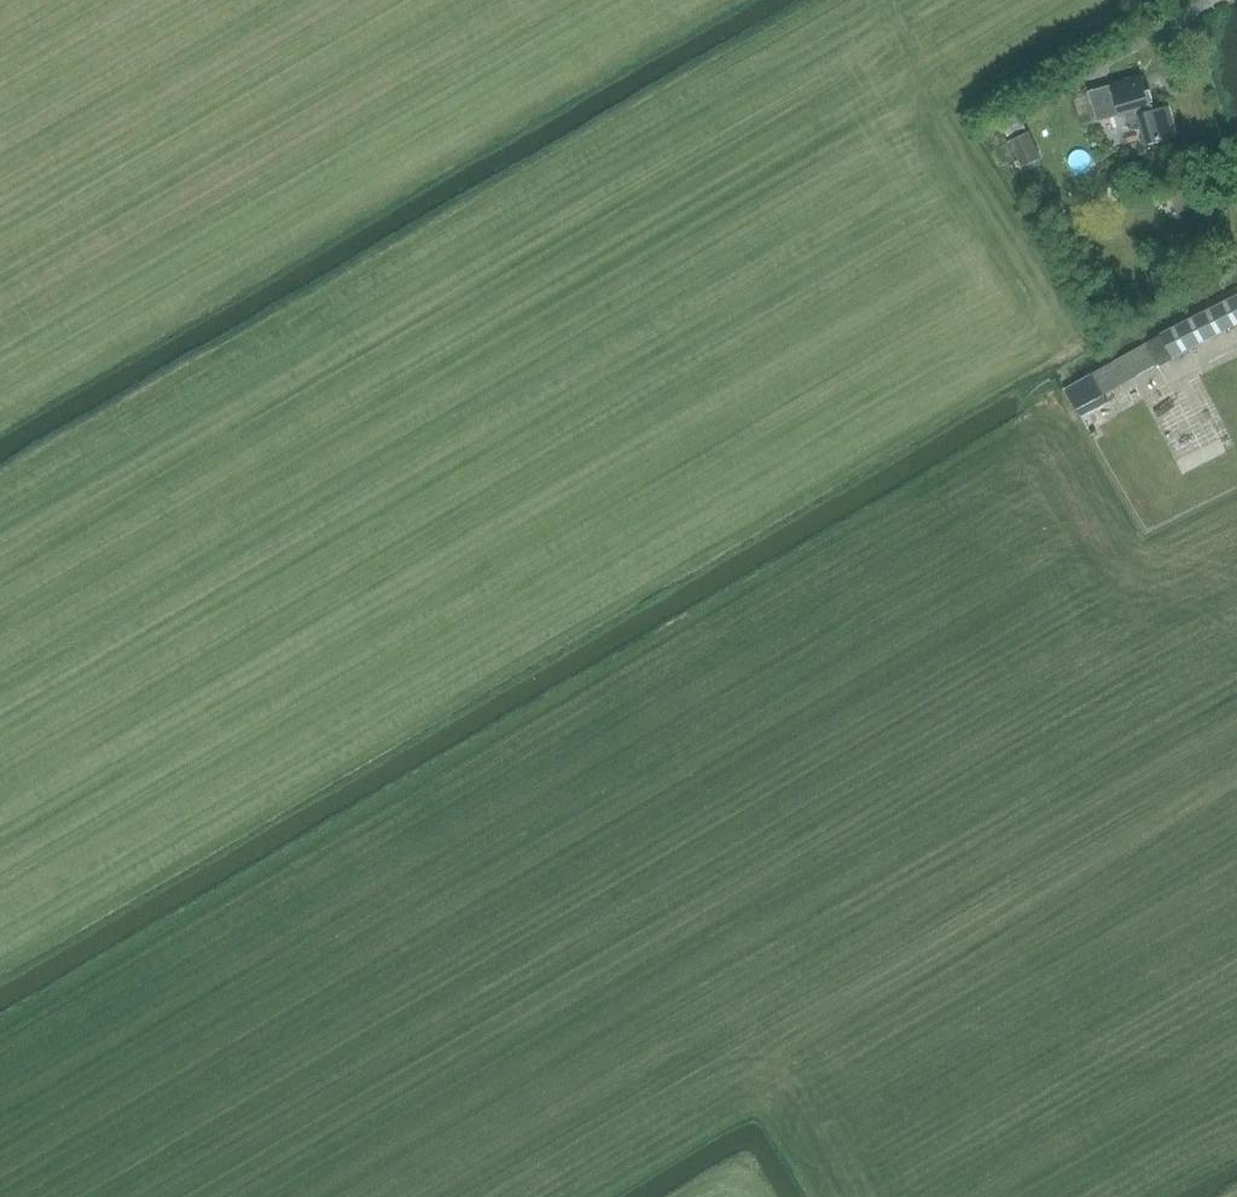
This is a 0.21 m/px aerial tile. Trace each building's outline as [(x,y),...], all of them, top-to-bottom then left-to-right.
[(1151,102),(1143,74),(1108,84),(1108,85),(1089,91),(1097,119),(1119,113),(1120,115),(1124,114),(1128,126),(1135,129),(1142,127),(1147,144),(1178,134),(1170,104),(1156,108),(1155,104),(1151,102)] [(1236,322),(1236,294),(1162,333),(1174,354),(1236,322)] [(1101,391),(1131,375),(1119,353),(1089,369),(1101,391)]
